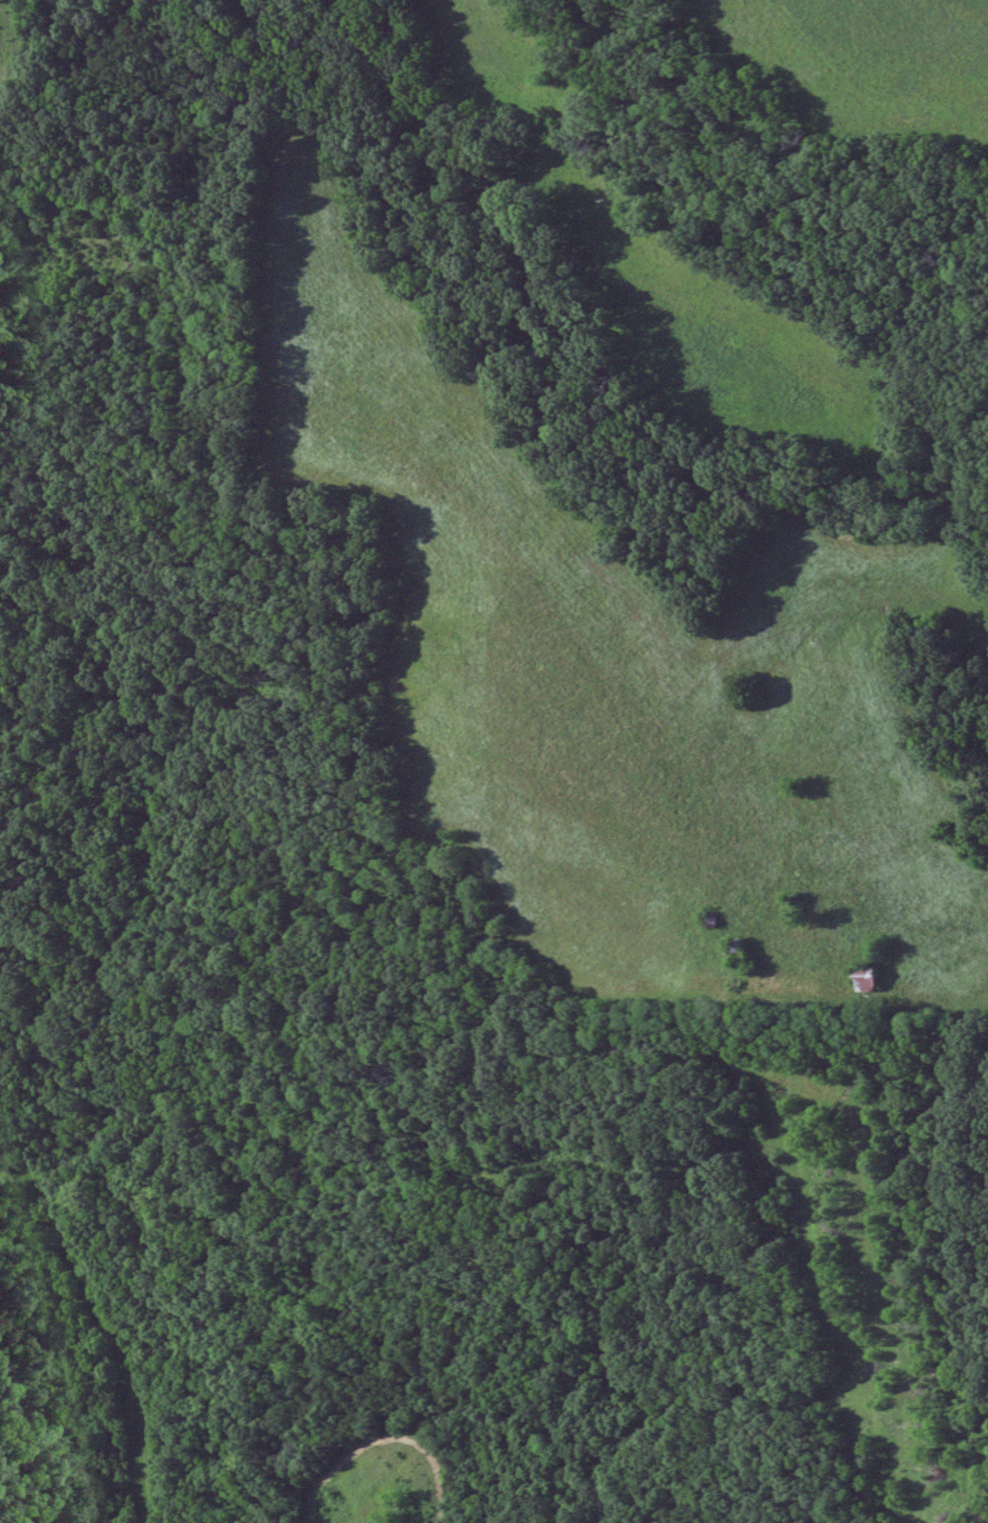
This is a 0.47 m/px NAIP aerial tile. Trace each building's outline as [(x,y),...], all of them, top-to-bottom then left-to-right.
[(854,966),(854,992),(882,992),(882,966),(854,966)]
